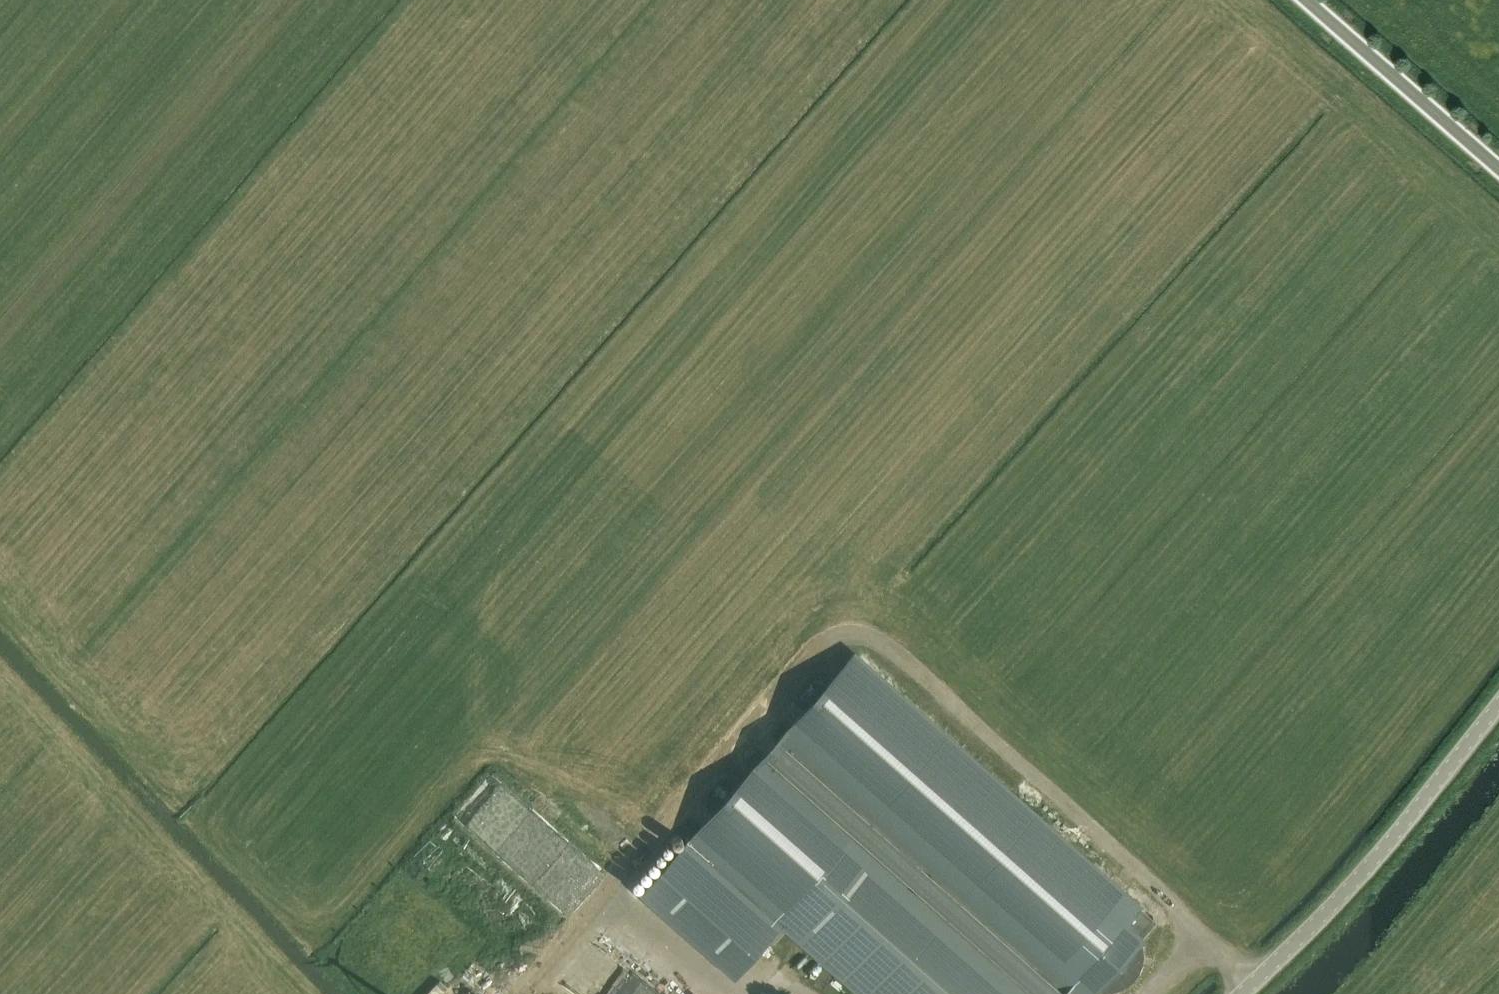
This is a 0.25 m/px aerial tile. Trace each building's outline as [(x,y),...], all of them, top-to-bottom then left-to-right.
[(860,993),(1094,993),(1098,990),(1107,991),(1117,989),(1125,985),(1133,979),(1139,971),(1142,961),(1142,951),(1140,941),(1159,920),(854,649),(638,895),(735,980),(783,926),(860,993)] [(583,968),(612,993),(649,993),(653,989),(604,945),(583,968)]
